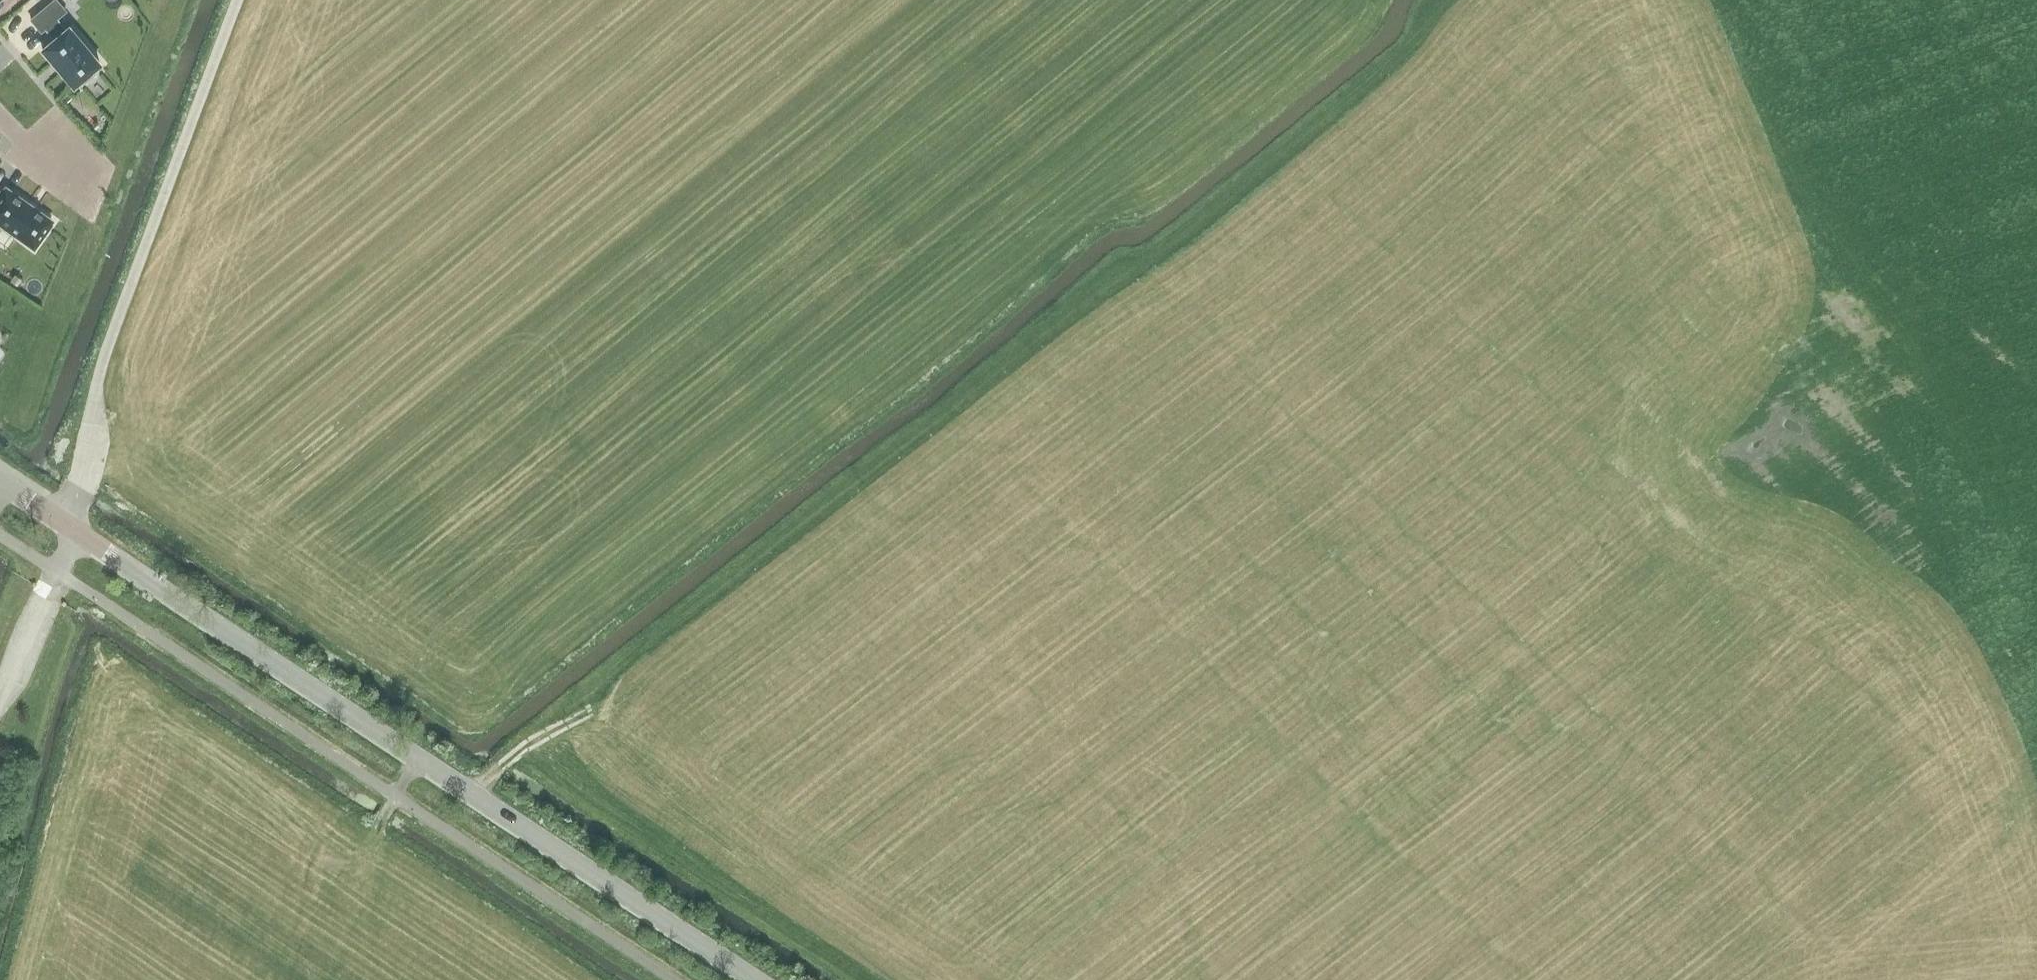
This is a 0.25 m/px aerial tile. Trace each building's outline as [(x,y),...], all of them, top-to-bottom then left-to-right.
[(31,19),(41,31),(45,28),(54,39),(42,48),(74,86),(80,80),(83,83),(96,73),(93,69),(100,63),(69,26),(66,29),(57,18),(66,11),(57,0),(54,0),(31,19)] [(0,195),(0,222),(34,246),(52,221),(5,188),(0,195)]
